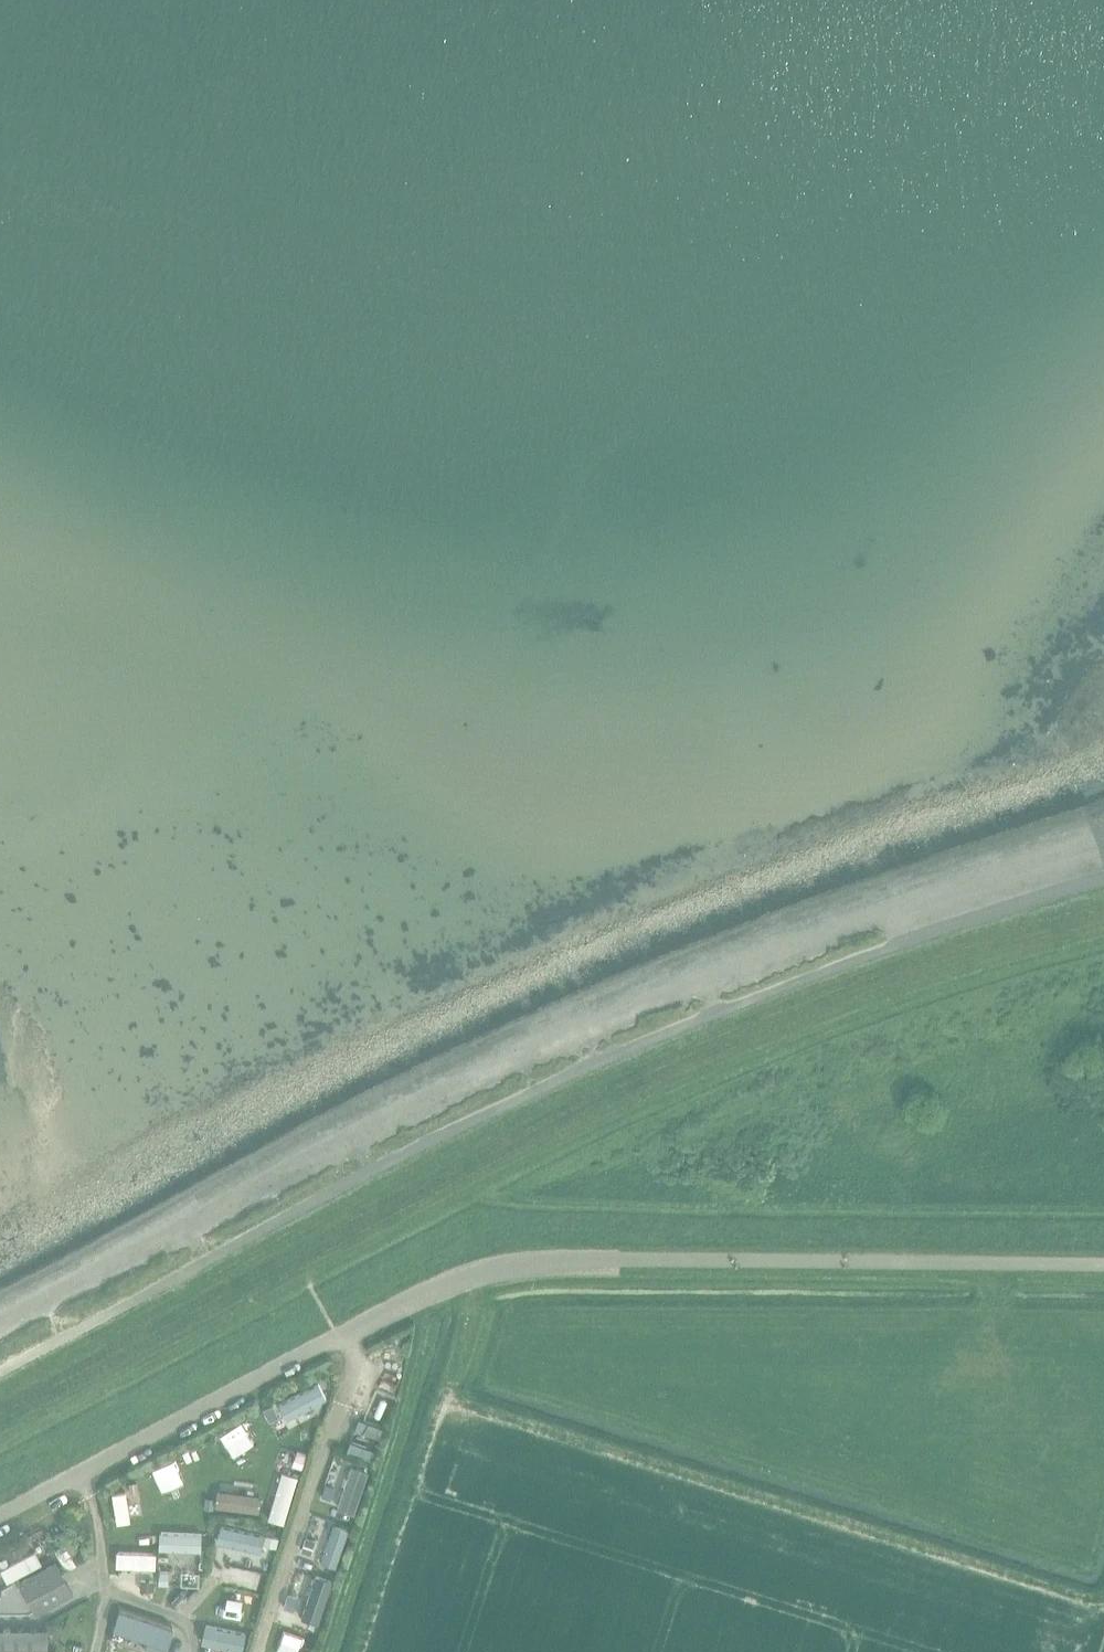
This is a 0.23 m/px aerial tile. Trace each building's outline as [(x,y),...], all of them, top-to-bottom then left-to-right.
[(974,1323),(975,1336),(993,1334),(992,1321),(974,1323)] [(986,1338),(970,1338),(970,1349),(987,1349),(986,1338)] [(293,1403),(322,1388),(316,1375),(286,1391),(293,1403)] [(272,1404),(264,1409),(270,1420),(279,1416),(272,1404)] [(253,1418),(207,1433),(212,1447),(257,1432),(253,1418)] [(297,1451),(293,1464),(301,1467),(305,1453),(297,1451)] [(155,1456),(153,1492),(167,1492),(169,1457),(155,1456)] [(221,1478),(220,1495),(262,1496),(263,1480),(221,1478)] [(136,1483),(129,1484),(130,1493),(138,1492),(136,1483)] [(325,1484),(321,1496),(330,1499),(334,1487),(325,1484)] [(205,1495),(204,1507),(213,1508),(214,1496),(205,1495)] [(341,1552),(353,1517),(339,1513),(327,1548),(341,1552)] [(163,1537),(207,1539),(207,1523),(164,1521),(163,1537)] [(265,1534),(263,1543),(276,1545),(278,1536),(265,1534)] [(306,1537),(301,1550),(310,1553),(315,1540),(306,1537)] [(122,1539),(122,1554),(159,1555),(160,1541),(122,1539)] [(65,1545),(55,1550),(66,1571),(76,1565),(65,1545)] [(35,1552),(0,1570),(7,1582),(41,1564),(35,1552)] [(297,1568),(330,1579),(334,1567),(301,1555),(297,1568)] [(58,1562),(19,1581),(35,1613),(74,1593),(58,1562)] [(230,1568),(228,1582),(264,1589),(266,1575),(230,1568)] [(167,1570),(158,1570),(158,1585),(167,1585),(167,1570)] [(153,1579),(140,1579),(140,1589),(153,1589),(153,1579)] [(288,1594),(283,1607),(292,1610),(297,1597),(288,1594)] [(283,1610),(276,1631),(312,1643),(319,1622),(283,1610)] [(249,1634),(253,1621),(210,1611),(207,1624),(249,1634)] [(0,1630),(0,1651),(48,1651),(47,1629),(0,1630)] [(213,1651),(239,1651),(241,1641),(216,1637),(213,1651)] [(141,1651),(149,1651),(153,1651),(155,1643),(142,1641),(141,1651)]
